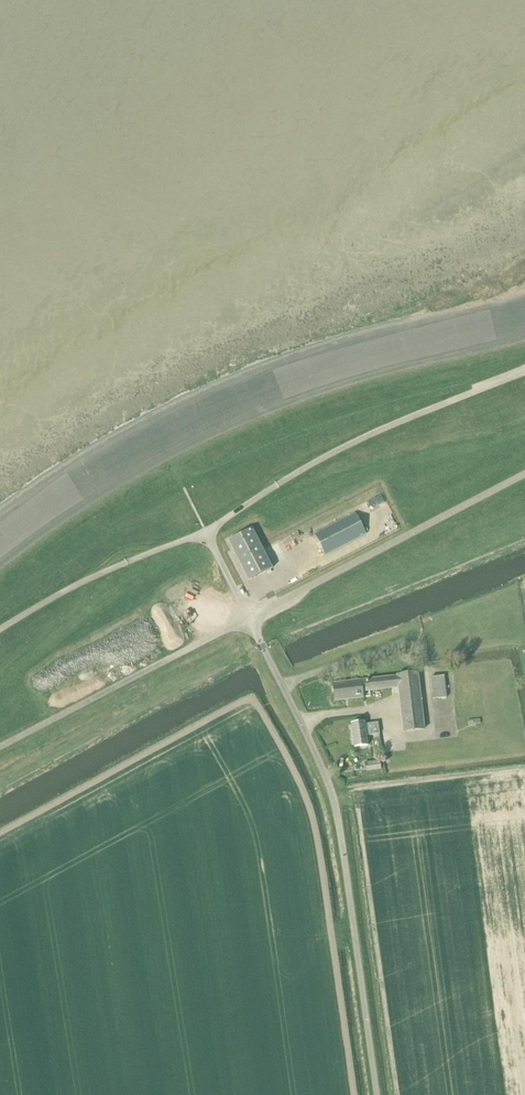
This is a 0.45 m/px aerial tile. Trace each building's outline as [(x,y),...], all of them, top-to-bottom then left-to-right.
[(324,554),(364,534),(354,514),(315,534),(324,554)] [(247,580),(272,568),(252,528),(227,541),(247,580)] [(403,732),(423,730),(416,674),(396,676),(396,677),(332,685),(333,700),(361,697),(361,691),(398,687),(403,732)] [(447,698),(444,676),(431,678),(433,700),(447,698)] [(379,734),(377,724),(364,726),(364,723),(350,725),(353,747),(367,745),(366,736),(379,734)] [(381,770),(380,761),(364,763),(366,772),(381,770)]
